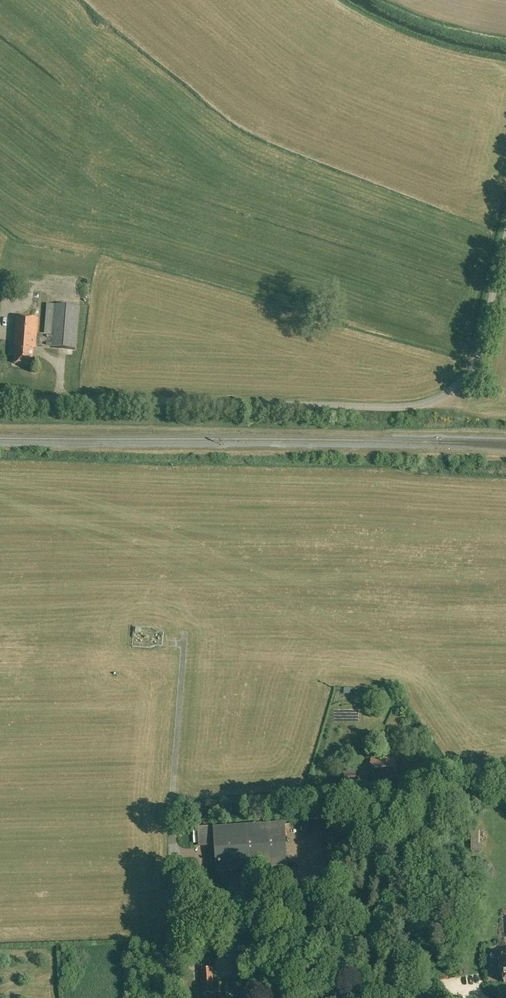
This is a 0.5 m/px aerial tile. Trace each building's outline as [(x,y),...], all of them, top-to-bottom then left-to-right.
[(14,363),(32,365),(34,349),(35,349),(36,346),(76,349),(79,307),(47,304),(44,334),(37,334),(38,319),(16,317),(14,347),(16,347),(14,363)] [(371,759),(373,782),(387,781),(387,782),(396,781),(394,758),(371,759)] [(356,773),(344,774),(345,783),(357,782),(356,773)] [(332,795),(326,796),(328,810),(333,809),(333,812),(344,811),(343,803),(343,799),(332,800),(332,795)] [(359,802),(343,803),(344,811),(368,809),(367,798),(359,799),(359,802)] [(215,846),(216,872),(287,867),(284,824),(218,829),(217,826),(197,828),(198,844),(205,843),(206,846),(215,846)] [(232,959),(233,979),(245,979),(244,958),(251,958),(250,952),(234,953),(234,959),(232,959)] [(201,970),(203,995),(214,994),(212,969),(201,970)]
